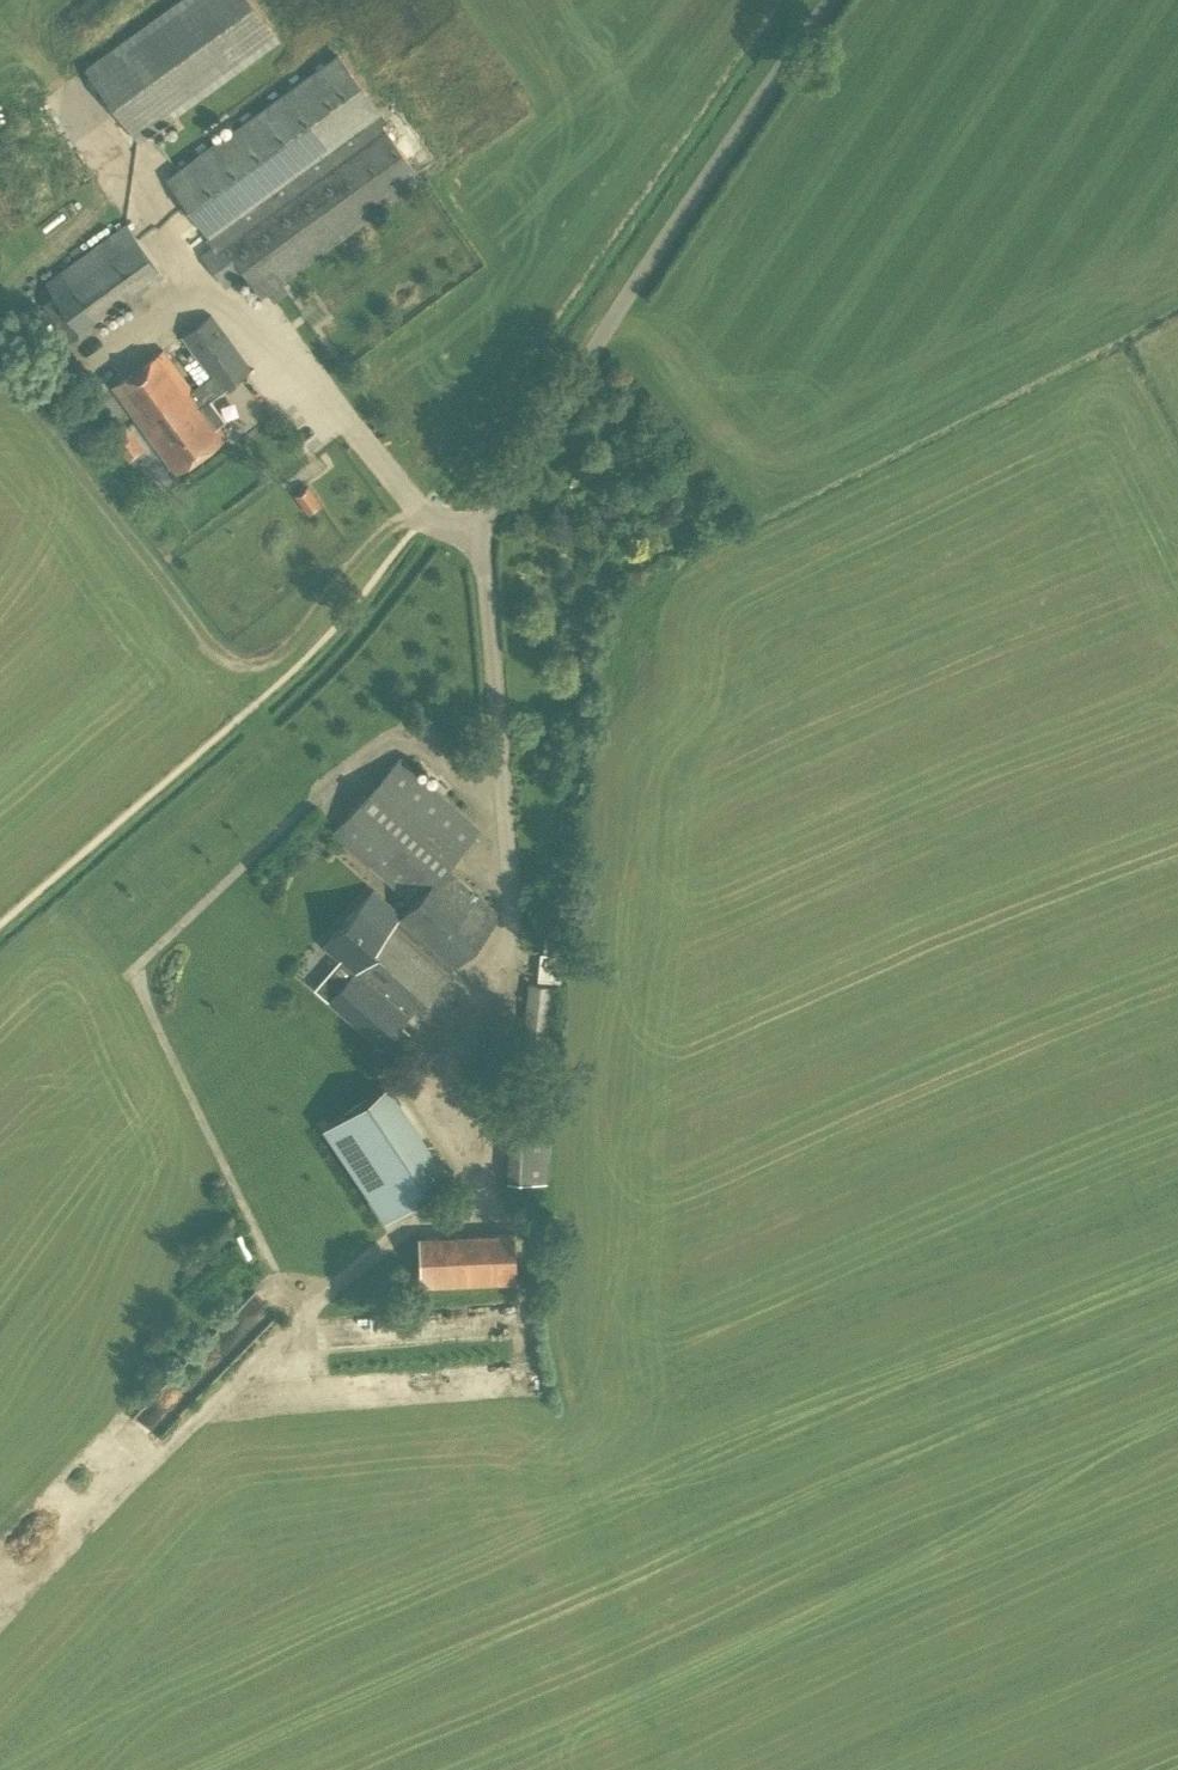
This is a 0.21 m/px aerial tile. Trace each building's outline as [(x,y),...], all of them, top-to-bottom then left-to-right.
[(83,63),(136,136),(278,33),(252,0),(170,0),(83,63)] [(185,201),(180,205),(190,219),(195,215),(215,242),(202,252),(226,284),(239,275),(255,298),(261,294),(268,303),(281,293),(274,284),(516,109),(437,0),(410,0),(168,176),(185,201)] [(101,320),(164,274),(127,221),(44,281),(78,330),(99,316),(101,320)] [(210,398),(252,368),(212,312),(181,335),(210,375),(192,387),(164,348),(113,384),(177,472),(227,436),(218,423),(225,418),(210,398)] [(137,420),(119,430),(137,460),(154,449),(137,420)] [(318,514),(331,504),(316,484),(303,493),(318,514)] [(500,915),(447,867),(482,828),(401,754),(331,832),(411,902),(401,913),(373,888),(323,943),(354,971),(329,999),(381,1046),(500,915)] [(553,1055),(560,984),(528,981),(522,1052),(553,1055)] [(322,1125),(384,1217),(450,1172),(388,1080),(322,1125)] [(423,1287),(518,1283),(517,1231),(421,1234),(423,1287)]
